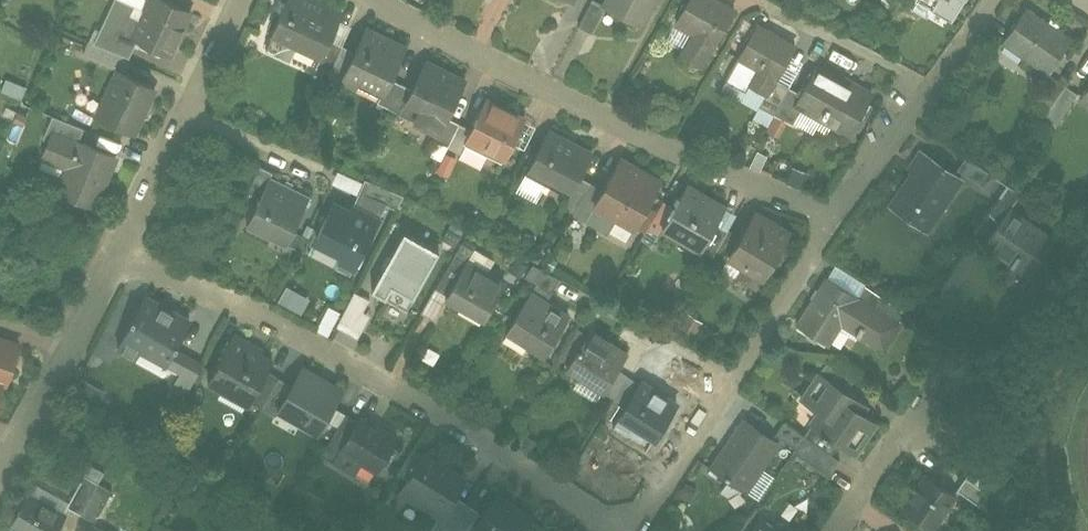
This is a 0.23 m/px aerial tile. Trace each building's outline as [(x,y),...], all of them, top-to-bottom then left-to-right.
[(190,8),(173,0),(143,0),(138,10),(118,0),(113,0),(93,41),(129,58),(138,40),(167,54),(190,8)] [(339,8),(318,0),(276,0),(262,36),(319,58),(339,8)] [(602,6),(635,24),(648,0),(605,0),(602,6)] [(672,23),(692,32),(681,55),(705,65),(716,42),(721,44),(739,4),(730,0),(683,0),(672,23)] [(964,0),(917,0),(916,1),(952,21),(964,0)] [(1075,40),(1028,10),(1003,47),(1049,78),(1075,40)] [(798,46),(756,23),(737,58),(757,68),(747,86),(764,95),(773,77),(779,81),(798,46)] [(402,57),(350,37),(334,77),(386,97),(402,57)] [(814,59),(789,104),(851,137),(875,92),(814,59)] [(138,138),(161,89),(117,69),(95,119),(138,138)] [(444,124),(459,92),(410,71),(396,103),(444,124)] [(1063,85),(1040,111),(1051,120),(1074,95),(1063,85)] [(503,164),(524,121),(480,99),(458,143),(503,164)] [(764,124),(770,111),(756,105),(750,118),(764,124)] [(95,216),(118,160),(79,144),(84,133),(52,120),(43,142),(49,144),(41,164),(62,173),(52,197),(95,216)] [(568,196),(586,164),(543,141),(525,173),(568,196)] [(969,175),(923,147),(888,203),(934,231),(969,175)] [(664,176),(620,154),(593,205),(635,227),(664,176)] [(355,193),(360,180),(334,170),(329,182),(355,193)] [(521,173),(513,190),(533,199),(541,182),(521,173)] [(246,223),(286,242),(309,195),(269,175),(246,223)] [(688,183),(664,226),(703,248),(727,204),(688,183)] [(309,245),(356,268),(378,223),(332,200),(309,245)] [(1054,230),(1011,203),(987,240),(1030,268),(1054,230)] [(757,209),(729,254),(764,276),(792,231),(757,209)] [(414,297),(440,251),(407,233),(375,291),(388,298),(395,287),(414,297)] [(444,299),(480,321),(505,279),(469,257),(444,299)] [(830,345),(841,327),(883,352),(903,321),(826,274),(796,324),(830,345)] [(357,335),(372,299),(348,289),(333,326),(357,335)] [(509,328),(549,353),(573,314),(533,289),(509,328)] [(162,367),(190,316),(143,291),(115,342),(162,367)] [(314,330),(327,334),(335,309),(323,305),(314,330)] [(604,388),(629,349),(592,326),(567,365),(604,388)] [(210,376),(248,401),(276,353),(236,330),(210,376)] [(3,384),(11,386),(24,343),(0,336),(0,392),(3,384)] [(276,404),(318,429),(344,385),(302,360),(276,404)] [(868,395),(821,364),(799,399),(820,412),(812,425),(857,455),(881,417),(862,404),(868,395)] [(657,438),(680,400),(643,377),(619,415),(657,438)] [(362,460),(379,469),(401,431),(360,408),(354,418),(345,412),(321,454),(354,473),(362,460)] [(743,415),(709,467),(748,491),(782,440),(743,415)] [(398,492),(437,517),(428,530),(448,530),(449,530),(450,530),(467,530),(470,526),(482,509),(455,491),(465,475),(425,449),(398,492)] [(927,473),(905,505),(934,524),(956,492),(927,473)] [(12,526),(22,530),(57,530),(71,504),(33,484),(12,526)] [(533,514),(495,489),(482,509),(470,526),(477,530),(522,530),(533,514)] [(762,517),(752,530),(784,530),(762,517)] [(87,530),(111,530),(92,521),(87,530)]
